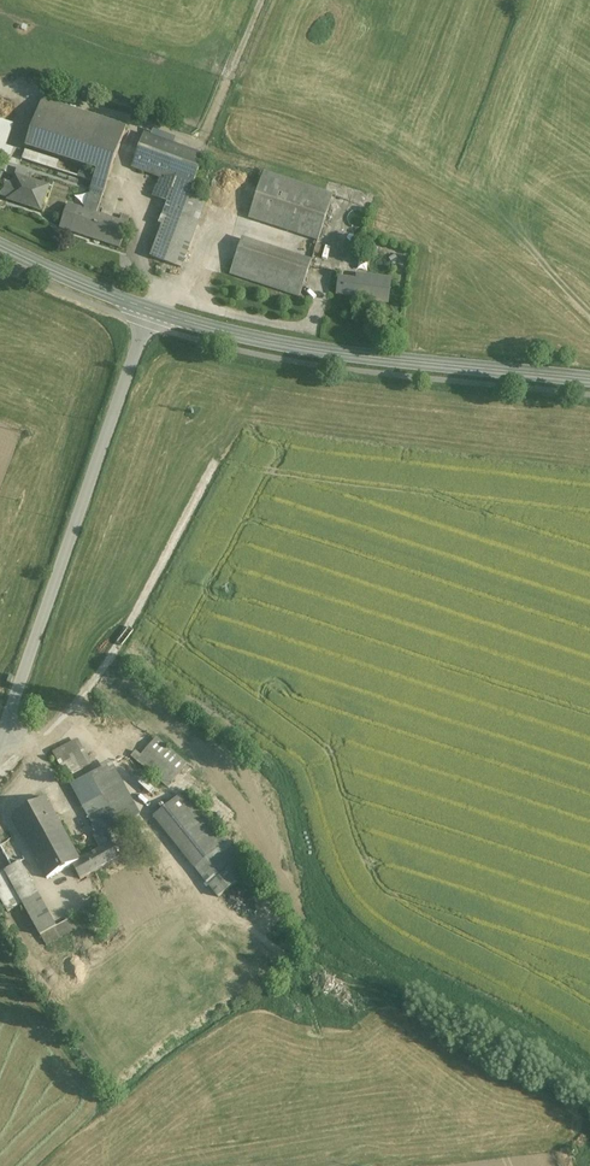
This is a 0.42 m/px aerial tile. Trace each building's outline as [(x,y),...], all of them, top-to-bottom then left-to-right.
[(127,128),(42,99),(25,148),(97,172),(96,175),(93,184),(92,189),(105,193),(122,141),(126,131),(127,128)] [(131,133),(126,131),(122,141),(127,143),(131,133)] [(204,157),(145,135),(133,168),(161,178),(154,198),(168,203),(173,188),(190,195),(204,157)] [(96,175),(25,151),(22,160),(93,184),(96,175)] [(312,191),(263,175),(249,219),(306,237),(316,204),(320,192),(313,190),(312,191)] [(51,187),(18,176),(15,186),(7,183),(3,185),(1,191),(2,195),(11,198),(10,200),(43,211),(51,187)] [(190,195),(173,188),(168,203),(163,217),(165,218),(150,260),(164,265),(189,198),(190,195)] [(105,193),(92,189),(84,212),(97,216),(105,193)] [(333,196),(320,192),(316,204),(329,208),(333,196)] [(189,198),(164,265),(182,271),(206,204),(189,198)] [(329,208),(316,204),(306,237),(318,241),(329,208)] [(84,212),(69,207),(62,229),(121,249),(128,226),(97,216),(84,212)] [(299,259),(242,241),(231,275),(288,293),(299,259)] [(311,263),(299,259),(288,293),(300,297),(311,263)] [(391,281),(356,276),(356,282),(339,280),(337,295),(360,298),(359,301),(388,305),(391,281)] [(92,764),(78,739),(67,745),(81,770),(92,764)] [(81,770),(67,745),(53,753),(67,778),(81,770)] [(141,814),(113,763),(91,775),(119,826),(141,814)] [(91,775),(71,786),(98,836),(106,831),(107,832),(119,826),(91,775)] [(227,843),(187,791),(154,817),(195,868),(227,843)] [(80,860),(45,798),(13,817),(48,880),(72,867),(71,865),(80,860)] [(98,836),(93,838),(100,849),(85,857),(94,873),(121,858),(107,832),(106,831),(98,836)] [(227,843),(195,868),(219,898),(252,871),(227,843)] [(80,860),(71,865),(72,867),(80,881),(94,873),(85,857),(80,860)] [(45,906),(21,861),(4,871),(22,904),(28,915),(45,906)] [(4,871),(0,873),(0,898),(7,912),(22,904),(4,871)] [(45,906),(28,915),(40,938),(46,935),(58,929),(56,926),(45,906)] [(74,929),(68,920),(56,926),(58,929),(46,935),(50,942),(74,929)]
